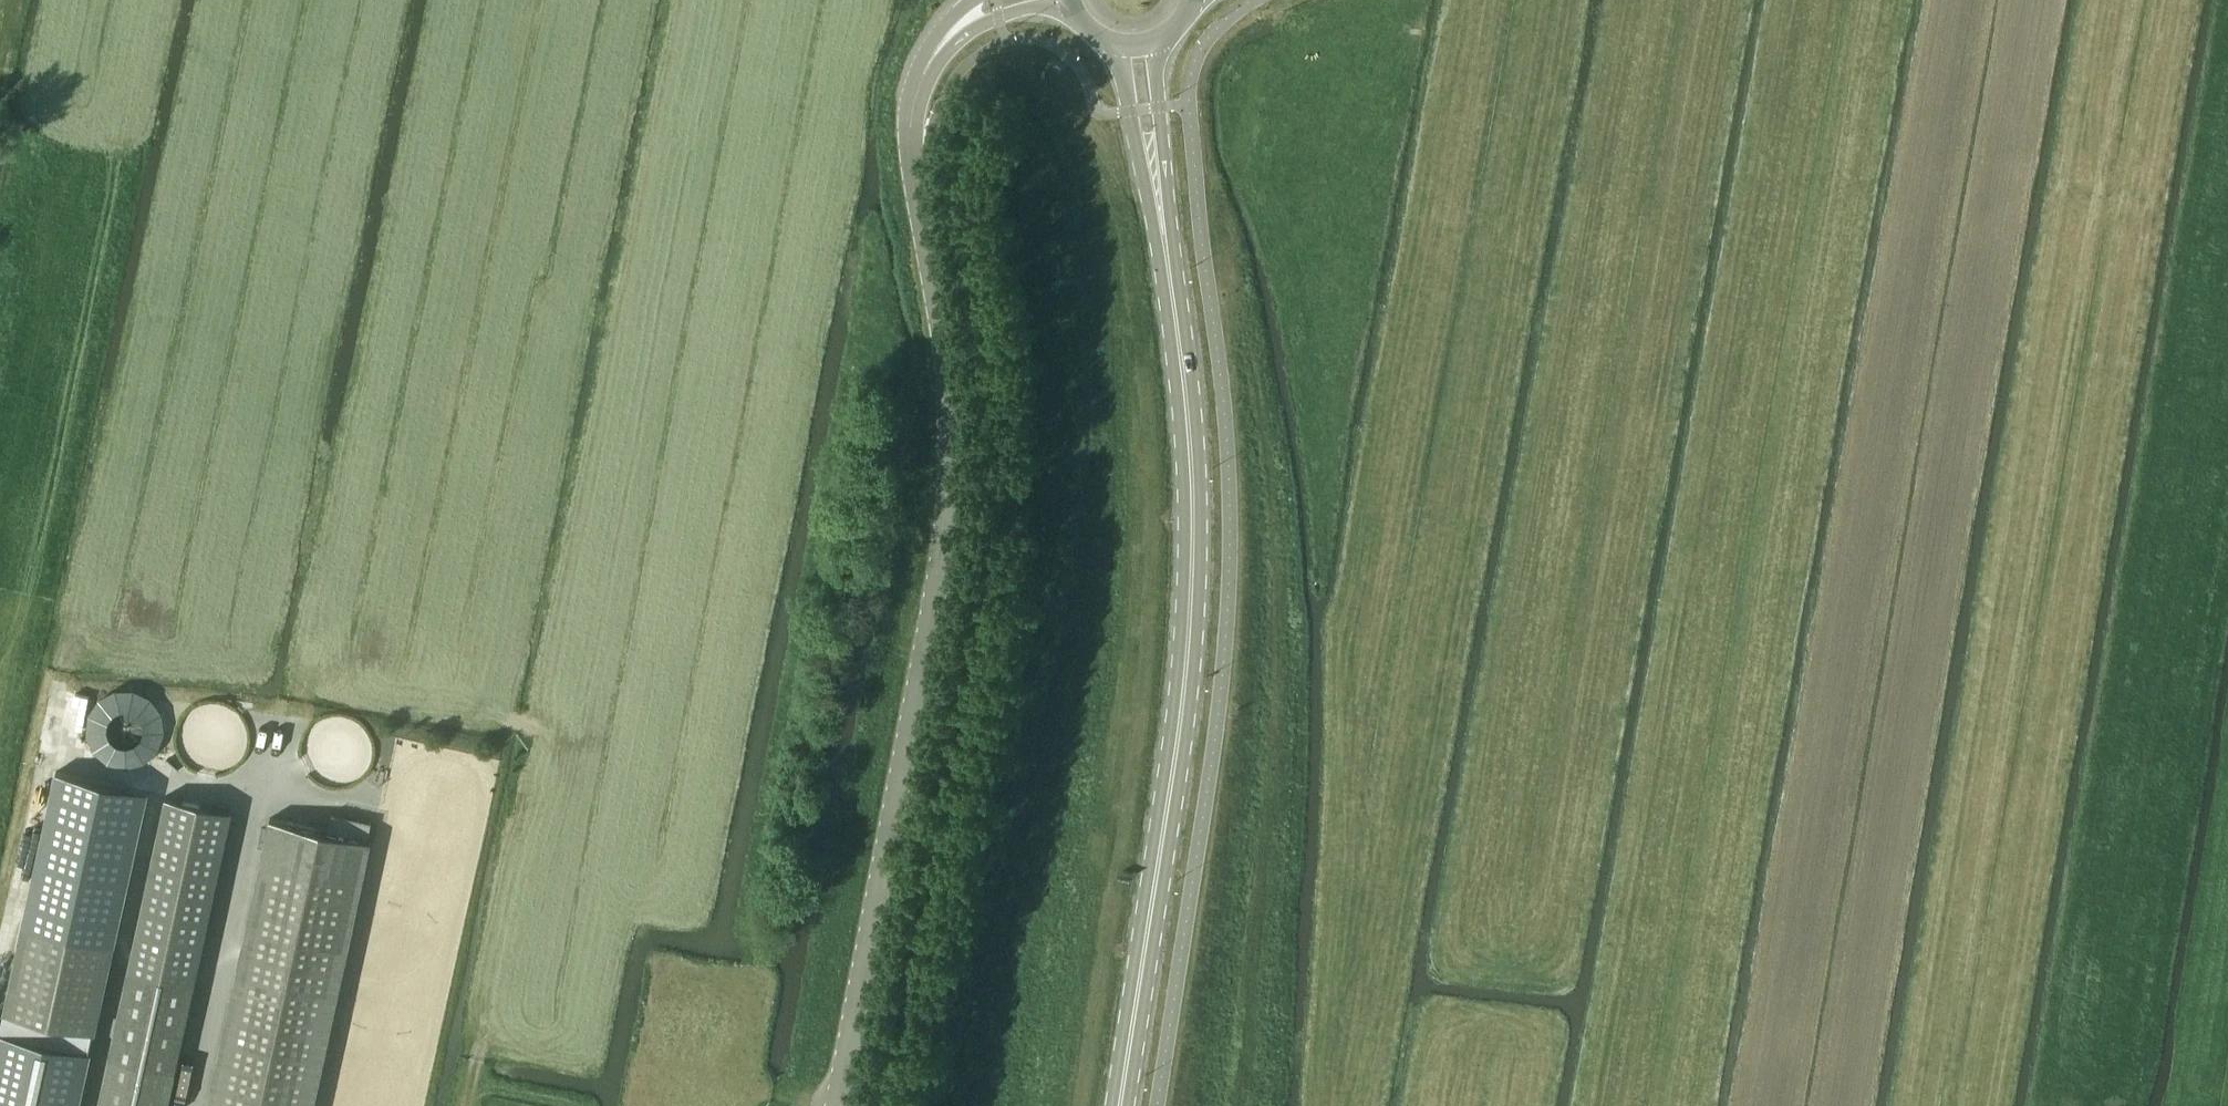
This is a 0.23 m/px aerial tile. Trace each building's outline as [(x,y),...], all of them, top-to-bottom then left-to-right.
[(91,1051),(89,1051),(93,1030),(95,1030),(114,943),(93,939),(126,786),(56,771),(13,967),(4,1010),(1,1010),(0,1015),(0,1105),(79,1105),(91,1051)] [(231,810),(166,796),(98,1105),(167,1105),(231,810)] [(270,818),(207,1105),(312,1105),(370,840),(270,818)] [(242,939),(247,912),(235,910),(229,936),(242,939)]
